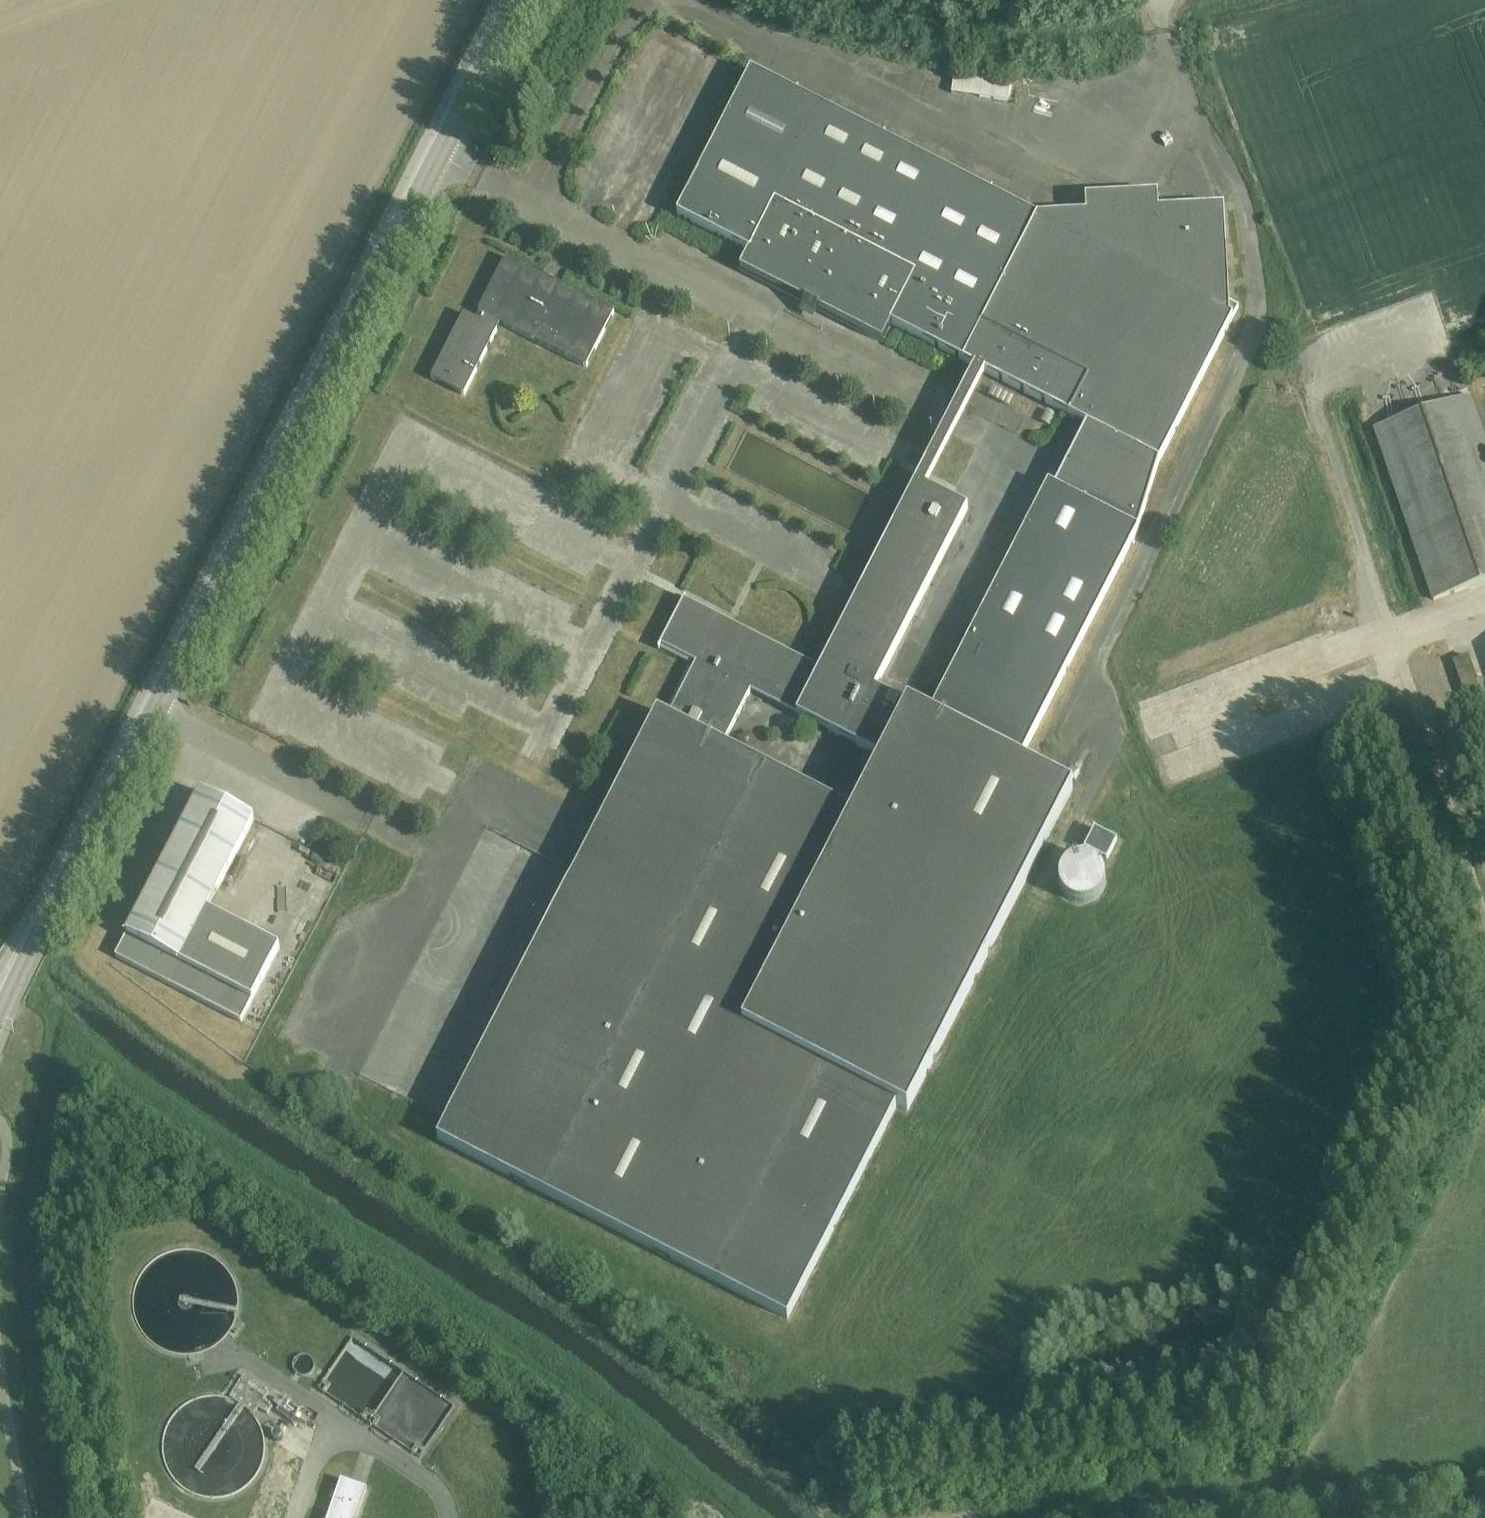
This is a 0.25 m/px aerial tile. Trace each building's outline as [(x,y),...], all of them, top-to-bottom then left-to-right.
[(1048,484),(930,716),(908,705),(907,706),(875,689),(968,509),(922,485),(922,486),(917,483),(821,670),(684,600),(686,598),(685,597),(658,649),(659,650),(661,645),(696,663),(691,673),(668,717),(657,711),(437,1139),(788,1319),(897,1106),(908,1111),(1073,789),(1021,762),(1138,530),(1159,462),(1238,307),(1229,302),(1227,268),(1224,208),(1159,210),(1158,195),(1086,199),(1087,215),(1037,218),(751,71),(677,215),(749,252),(741,268),(740,270),(882,343),(891,325),(1087,425),(1055,487),(1048,484)] [(949,71),(948,91),(978,93),(979,88),(971,87),(972,72),(949,71)] [(983,73),(979,98),(1008,101),(1012,77),(983,73)] [(464,396),(501,324),(586,368),(614,313),(506,258),(478,313),(480,314),(477,321),(464,314),(431,379),(464,396)] [(1374,429),(1433,601),(1484,583),(1484,443),(1469,396),(1374,429)] [(1453,662),(1484,753),(1484,707),(1468,657),(1453,662)] [(1072,768),(1067,778),(1068,779),(1074,781),(1075,782),(1080,772),(1072,768)] [(115,957),(241,1022),(280,948),(207,910),(254,819),(201,792),(115,957)] [(1095,829),(1084,850),(1107,861),(1117,841),(1095,829)] [(1060,879),(1060,881),(1060,883),(1060,885),(1060,887),(1061,889),(1062,890),(1063,892),(1064,894),(1065,895),(1066,897),(1068,898),(1069,900),(1071,901),(1073,902),(1075,902),(1077,903),(1079,903),(1081,904),(1083,904),(1085,904),(1087,903),(1089,903),(1090,902),(1092,902),(1094,901),(1096,900),(1097,898),(1099,897),(1100,895),(1101,894),(1103,892),(1103,890),(1104,889),(1105,887),(1105,885),(1106,883),(1106,881),(1106,879),(1105,877),(1105,875),(1104,873),(1103,871),(1103,869),(1101,867),(1100,866),(1099,864),(1097,863),(1096,862),(1094,861),(1092,860),(1090,859),(1089,858),(1087,858),(1085,858),(1083,858),(1081,858),(1079,858),(1077,858),(1075,859),(1073,860),(1071,861),(1069,862),(1068,863),(1066,864),(1065,866),(1064,867),(1063,869),(1062,871),(1061,873),(1060,875),(1060,877),(1060,879)] [(354,1481),(364,1458),(349,1452),(339,1475),(354,1481)] [(328,1517),(357,1517),(367,1489),(341,1480),(337,1491),(334,1490),(331,1489),(328,1497),(334,1499),(334,1500),(330,1512),(329,1513),(329,1515),(328,1517)]
